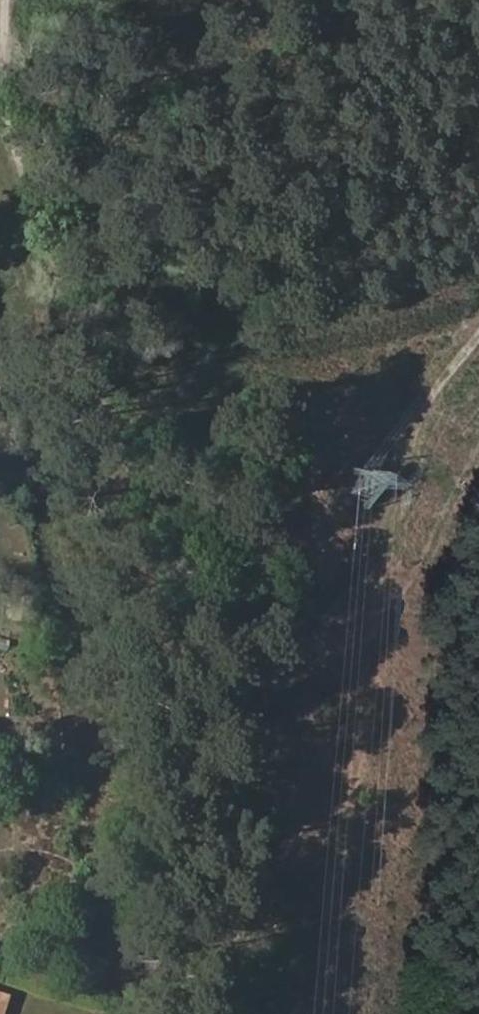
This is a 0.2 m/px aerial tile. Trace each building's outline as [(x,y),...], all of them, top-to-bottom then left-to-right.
[(8,1001),(4,994),(0,993),(0,1013),(5,1013),(8,1001)]
